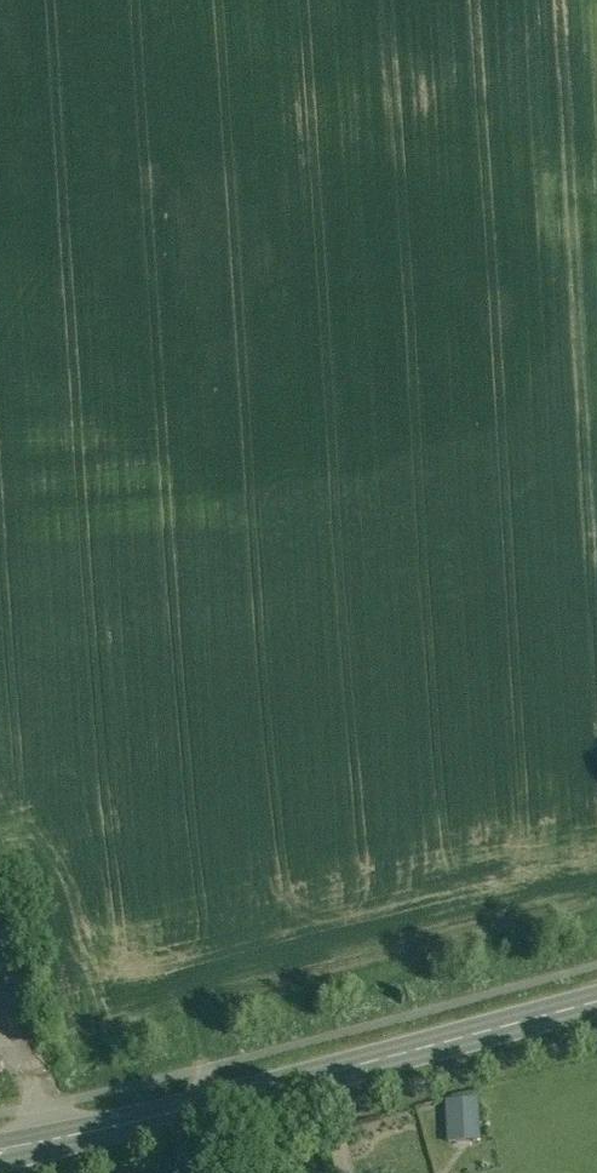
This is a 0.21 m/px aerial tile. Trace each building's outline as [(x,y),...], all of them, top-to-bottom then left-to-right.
[(478,1096),(444,1098),(447,1142),(480,1140),(478,1096)]
